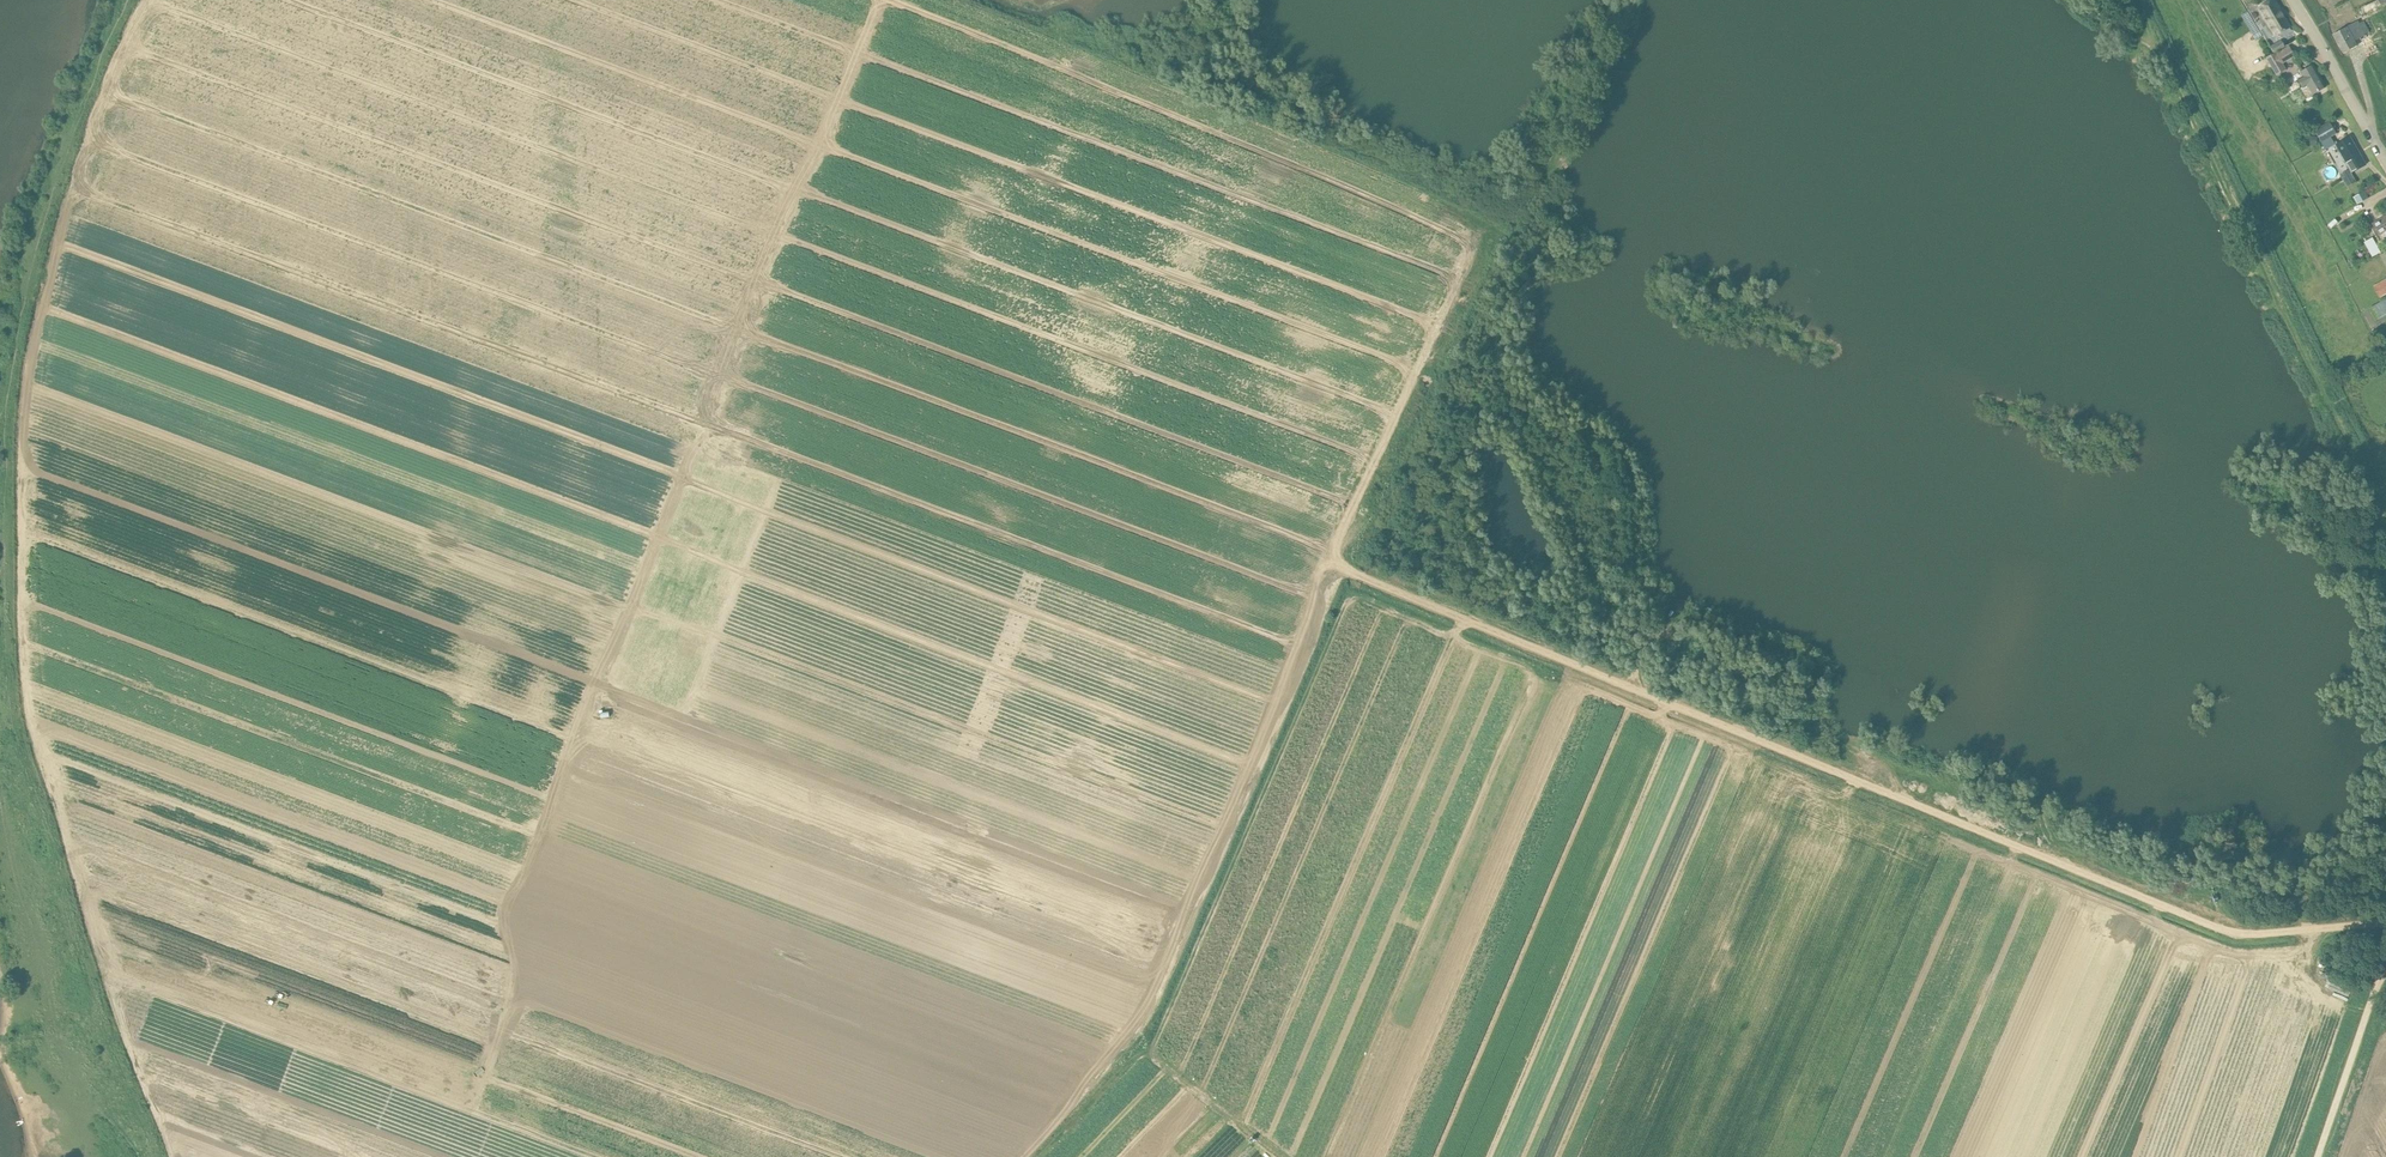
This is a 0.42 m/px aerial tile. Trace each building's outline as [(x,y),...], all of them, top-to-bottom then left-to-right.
[(2258,8),(2267,23),(2262,25),(2268,37),(2273,34),(2274,35),(2278,32),(2279,36),(2290,30),(2289,27),(2291,26),(2275,0),(2271,0),(2258,8)] [(2332,34),(2342,53),(2357,45),(2355,40),(2369,33),(2363,21),(2359,23),(2358,20),(2347,26),(2332,34)] [(2285,70),(2281,64),(2294,56),(2288,46),(2274,54),(2267,58),(2277,75),(2285,70)] [(2317,73),(2312,64),(2299,72),(2301,76),(2297,79),(2302,89),(2301,89),(2306,97),(2325,86),(2317,73)] [(2336,133),(2329,121),(2314,130),(2321,142),(2336,133)] [(2335,145),(2351,173),(2366,164),(2350,136),(2335,145)] [(2356,182),(2349,169),(2339,174),(2346,187),(2356,182)] [(2372,224),(2379,235),(2384,232),(2385,236),(2385,216),(2372,224)] [(2374,257),(2383,250),(2373,235),(2363,241),(2374,257)] [(2385,294),(2385,279),(2385,278),(2372,286),(2379,298),(2385,294)] [(2373,304),(2378,317),(2385,313),(2385,298),(2373,304)]
